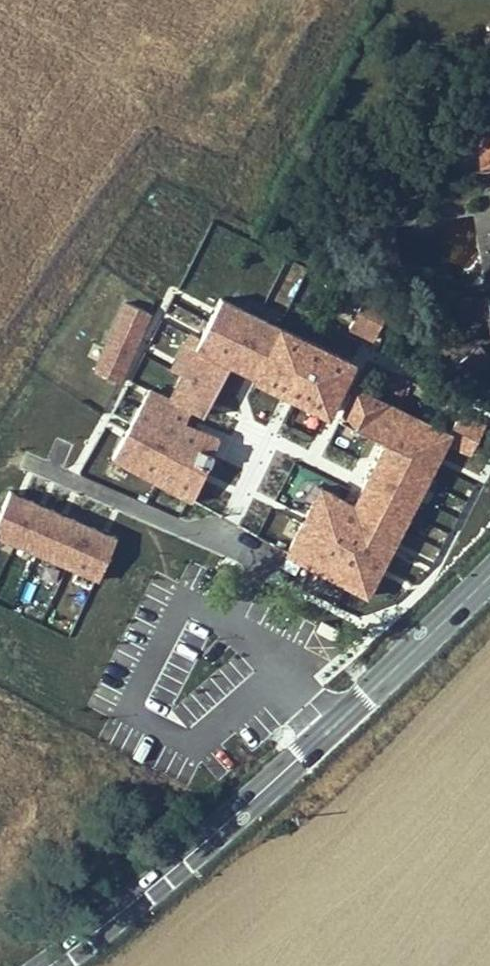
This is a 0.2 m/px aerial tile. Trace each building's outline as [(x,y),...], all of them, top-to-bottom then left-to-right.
[(489,168),(489,81),(469,88),(473,121),(448,124),(454,172),(489,168)] [(365,295),(349,328),(374,340),(389,307),(365,295)] [(489,324),(489,296),(472,299),(472,297),(455,300),(458,320),(489,315),(489,324)] [(202,349),(229,363),(256,377),(280,327),(221,297),(199,338),(190,333),(171,367),(182,373),(174,387),(156,377),(112,456),(192,501),(220,438),(184,423),(191,409),(202,415),(217,387),(190,373),(202,349)] [(147,312),(126,303),(95,371),(116,380),(147,312)] [(256,378),(327,412),(352,361),(280,327),(256,377),(256,378)] [(457,366),(471,382),(481,372),(477,367),(489,357),(480,346),(457,366)] [(190,373),(217,387),(229,363),(202,349),(190,373)] [(481,372),(489,365),(489,358),(489,357),(477,367),(481,372)] [(366,597),(446,443),(470,455),(484,425),(459,413),(449,432),(354,387),(339,419),(386,442),(354,506),(345,501),(310,566),(366,597)] [(310,566),(345,501),(321,488),(287,553),(310,566)] [(116,538),(10,491),(0,513),(0,588),(80,623),(98,580),(108,557),(116,538)] [(113,587),(123,564),(108,557),(98,580),(113,587)] [(151,569),(144,566),(141,573),(148,576),(151,569)]
